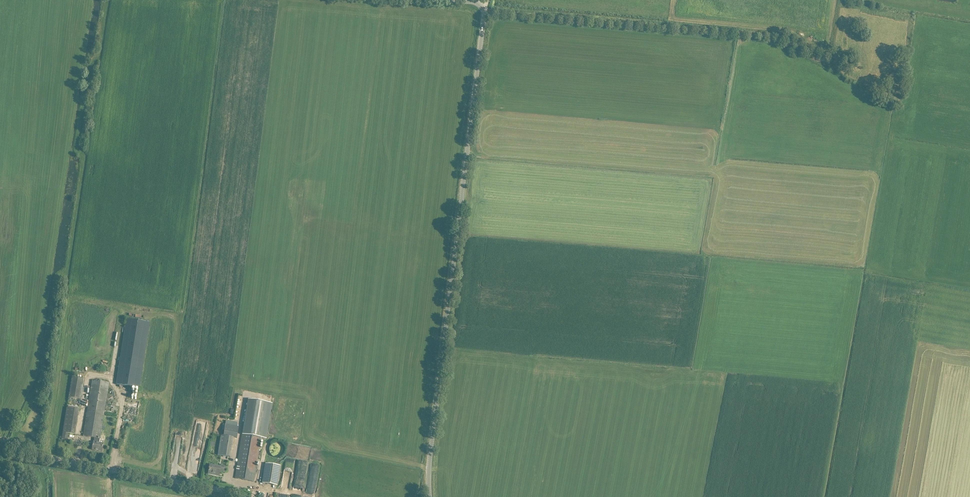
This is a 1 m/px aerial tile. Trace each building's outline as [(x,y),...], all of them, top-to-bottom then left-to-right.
[(116,385),(140,389),(150,322),(126,319),(116,385)] [(71,377),(68,397),(81,399),(84,379),(71,377)] [(83,436),(94,438),(98,439),(101,439),(109,383),(92,381),(83,436)] [(267,439),(271,403),(246,400),(241,437),(235,479),(255,482),(259,446),(260,446),(261,438),(267,439)] [(63,433),(69,434),(75,435),(79,410),(78,409),(78,408),(69,406),(68,407),(68,408),(67,408),(63,433)] [(199,469),(207,422),(196,420),(191,452),(190,452),(188,467),(199,469)] [(239,427),(225,424),(224,435),(237,438),(239,427)] [(233,437),(221,435),(217,455),(230,457),(233,437)] [(98,443),(94,442),(93,442),(92,450),(102,451),(103,444),(98,443)] [(283,444),(275,444),(274,453),(282,453),(283,444)] [(263,484),(276,486),(280,466),(266,464),(263,484)] [(210,465),(209,468),(208,473),(216,474),(216,475),(219,476),(220,471),(224,472),(225,466),(221,465),(221,467),(210,465)]
